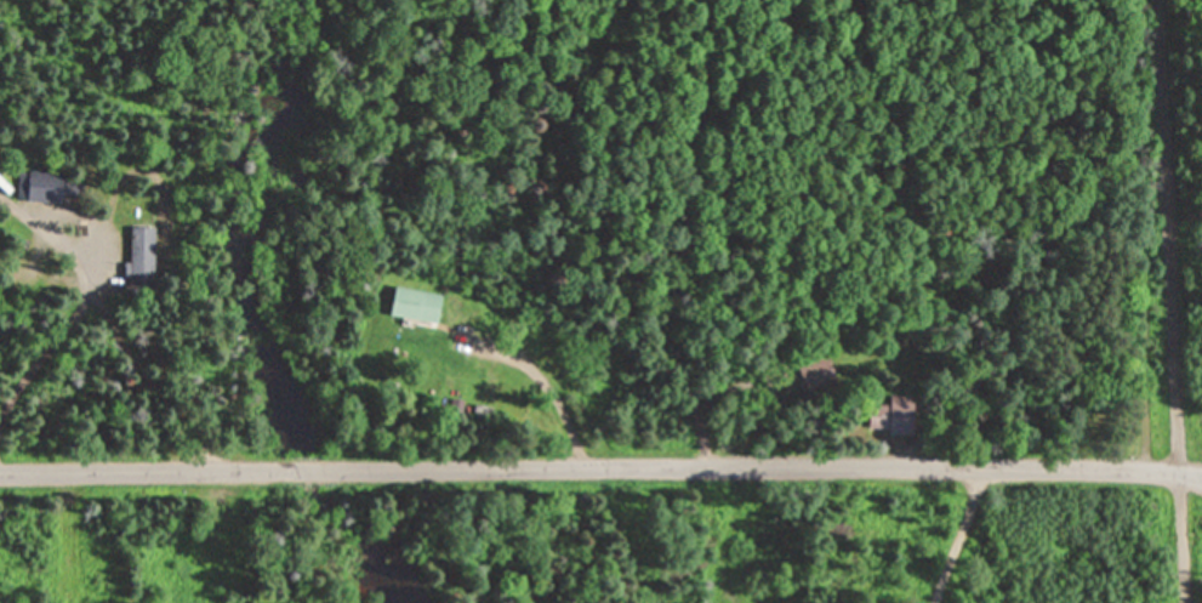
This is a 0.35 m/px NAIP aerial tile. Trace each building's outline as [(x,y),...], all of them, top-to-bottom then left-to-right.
[(64,198),(64,169),(19,169),(19,198),(64,198)] [(153,267),(153,225),(129,224),(128,266),(153,267)] [(441,292),(394,283),(389,312),(436,320),(441,292)] [(880,429),(886,426),(892,439),(915,427),(901,400),(872,414),(880,429)]
